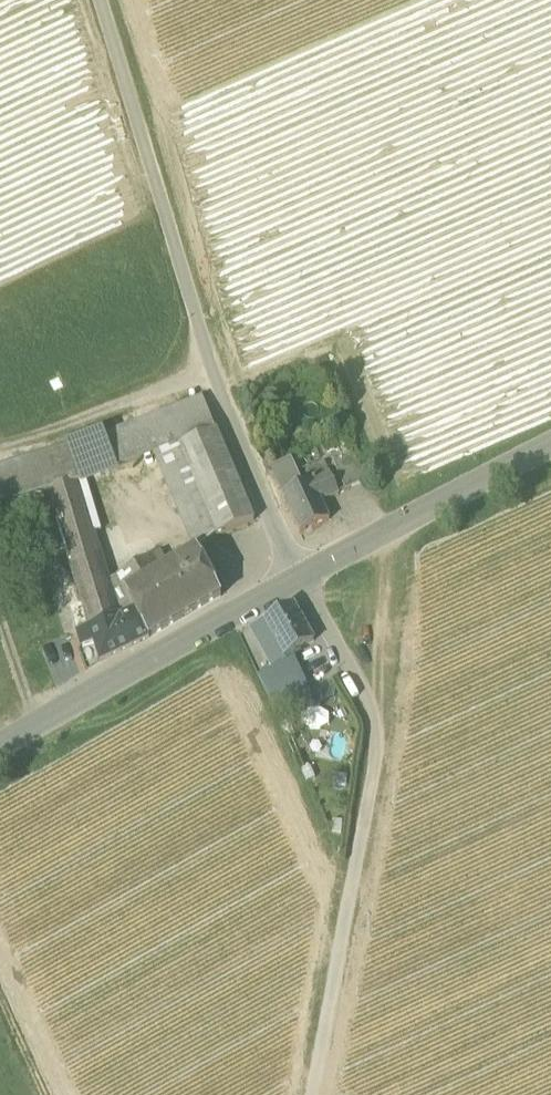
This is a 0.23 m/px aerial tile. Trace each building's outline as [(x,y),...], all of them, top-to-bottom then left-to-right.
[(115,469),(155,454),(179,446),(215,430),(203,397),(102,436),(115,469)] [(215,430),(179,446),(216,536),(217,536),(254,521),(216,430),(215,430)] [(84,481),(115,469),(102,436),(70,448),(83,482),(84,481)] [(198,551),(216,536),(179,446),(155,454),(195,551),(197,550),(198,551)] [(83,482),(70,448),(0,469),(0,507),(48,492),(83,482)] [(333,463),(345,490),(367,481),(355,453),(333,463)] [(271,469),(300,533),(330,520),(321,502),(339,494),(338,493),(330,475),(330,476),(324,463),(306,471),(311,482),(303,486),(291,460),(271,469)] [(90,493),(84,481),(83,482),(48,492),(57,520),(76,580),(90,627),(117,616),(118,616),(114,604),(108,582),(93,533),(100,531),(90,493)] [(128,597),(135,612),(149,638),(221,596),(198,551),(197,550),(195,551),(167,568),(125,592),(128,597)] [(117,576),(125,592),(167,568),(158,553),(117,576)] [(125,592),(117,576),(108,582),(114,604),(128,597),(125,592)] [(77,632),(90,627),(76,580),(60,585),(74,633),(77,632)] [(128,597),(114,604),(118,616),(117,616),(118,619),(135,612),(128,597)] [(264,620),(285,657),(289,655),(314,641),(293,604),(264,620)] [(101,661),(149,638),(135,612),(118,619),(117,616),(90,627),(95,641),(101,661)] [(285,657),(264,620),(250,628),(272,668),(282,662),(283,663),(292,659),(289,655),(285,657)] [(90,627),(77,632),(81,646),(95,641),(90,627)] [(258,676),(275,712),(310,692),(292,658),(292,659),(283,663),(282,662),(272,668),(258,676)]
